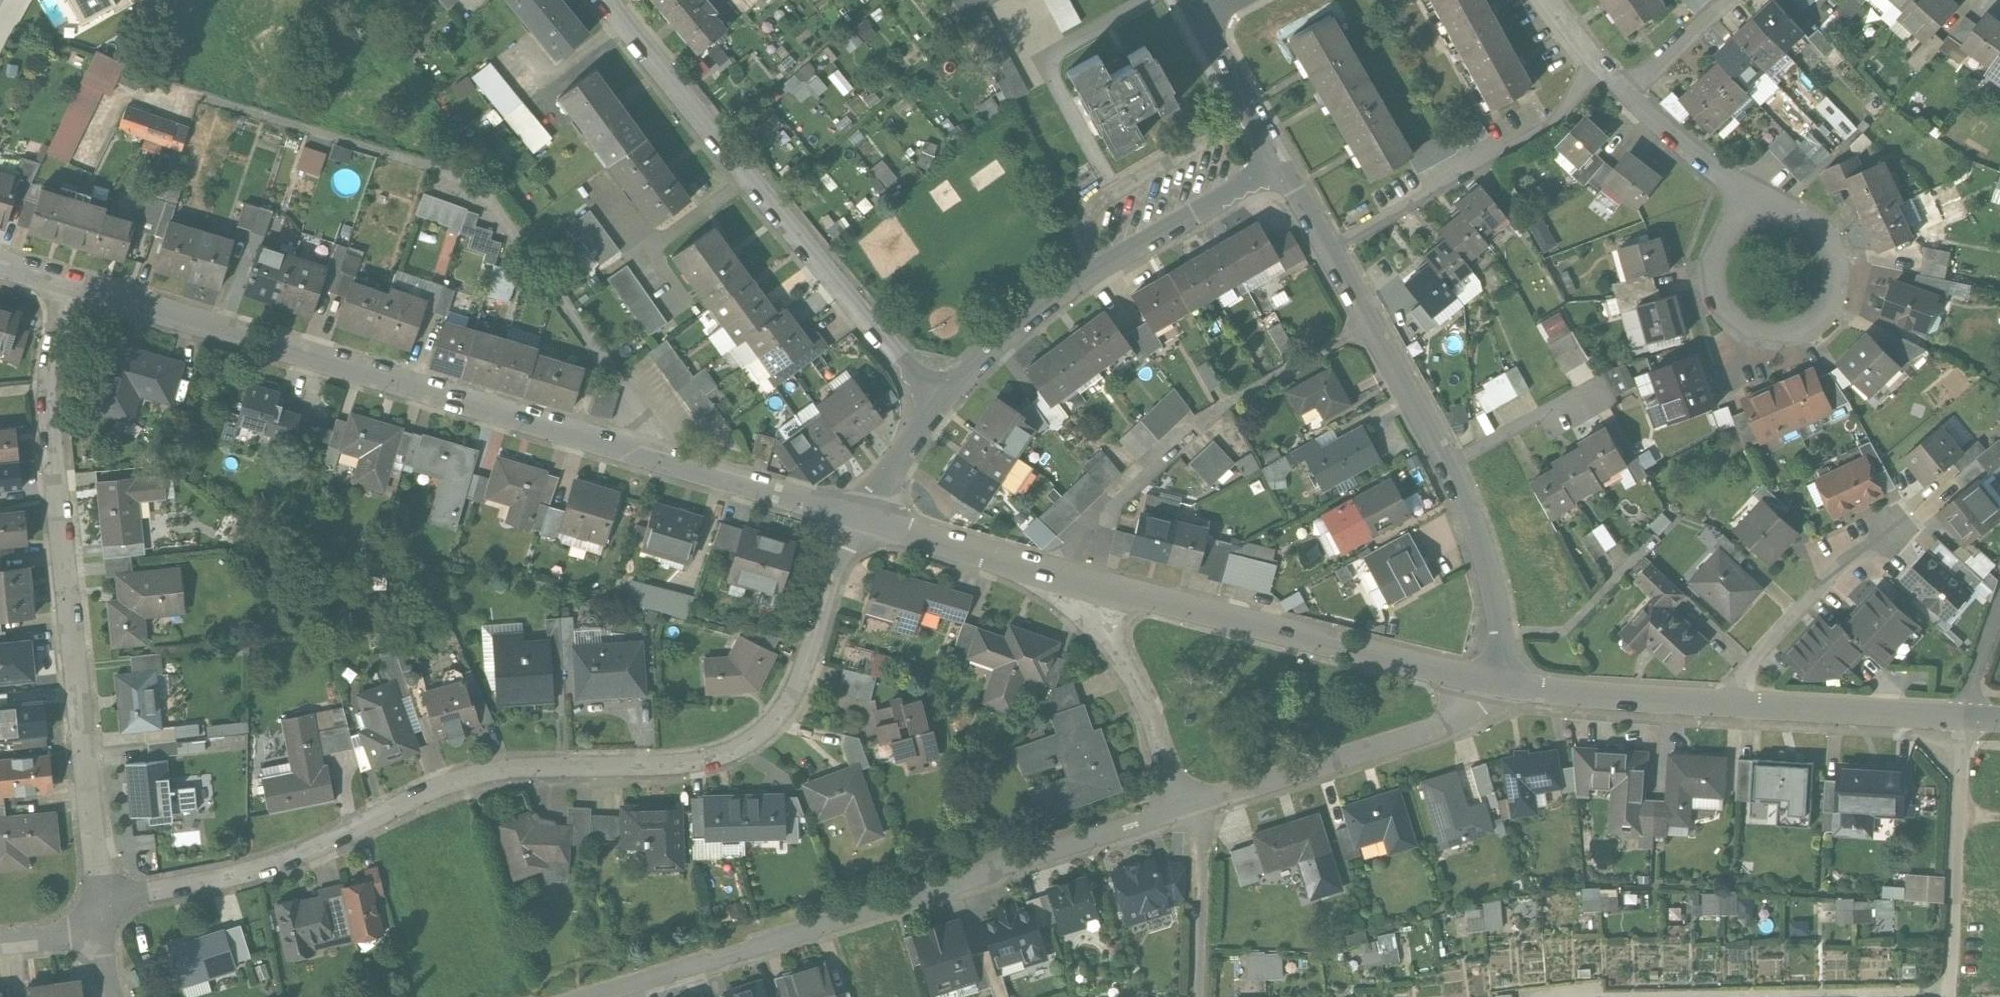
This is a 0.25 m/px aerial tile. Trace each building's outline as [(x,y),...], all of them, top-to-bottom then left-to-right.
[(81,26),(111,8),(116,5),(113,0),(67,0),(81,26)] [(116,5),(111,8),(115,14),(132,5),(129,0),(113,0),(116,5)] [(448,8),(458,0),(441,0),(448,8)] [(561,0),(507,0),(557,60),(588,33),(561,0)] [(660,10),(662,9),(672,20),(670,22),(677,31),(679,29),(688,41),(686,43),(696,54),(724,31),(712,15),(715,13),(705,0),(651,0),(660,10)] [(740,19),(763,0),(725,0),(740,19)] [(1009,104),(1029,93),(984,9),(1000,0),(952,0),(1009,104)] [(1062,33),(1080,23),(1068,0),(1044,0),(1062,33)] [(1433,9),(1449,0),(1429,0),(1433,9)] [(1461,60),(1503,36),(1483,0),(1449,0),(1433,9),(1461,60)] [(1628,35),(1667,8),(1662,0),(1604,0),(1628,35)] [(1694,14),(1708,0),(1682,0),(1694,14)] [(1904,12),(1915,0),(1891,0),(1904,12)] [(1927,43),(1934,35),(1959,7),(1952,0),(1915,0),(1904,12),(1899,18),(1901,19),(1903,16),(1918,29),(1915,32),(1927,43)] [(1773,1),(1755,19),(1786,53),(1805,35),(1773,1)] [(1986,13),(1977,25),(1962,46),(1991,67),(1999,55),(1999,23),(1986,13)] [(1966,17),(1950,36),(1962,46),(1977,25),(1966,17)] [(1312,82),(1354,58),(1331,19),(1290,43),(1312,82)] [(1755,19),(1735,38),(1767,72),(1787,54),(1786,53),(1755,19)] [(1818,31),(1809,40),(1826,58),(1836,49),(1818,31)] [(1919,76),(1945,44),(1934,35),(1927,43),(1906,65),(1919,76)] [(1461,60),(1489,111),(1532,87),(1503,36),(1461,60)] [(1714,57),(1720,63),(1747,91),(1767,72),(1735,38),(1714,57)] [(1098,56),(1067,72),(1111,155),(1142,139),(1131,117),(1153,105),(1157,112),(1175,102),(1168,89),(1170,87),(1155,58),(1151,60),(1144,46),(1127,56),(1132,65),(1109,77),(1098,56)] [(96,52),(48,150),(68,162),(102,92),(109,95),(115,83),(136,93),(146,74),(96,52)] [(1991,67),(1987,73),(1999,83),(1999,55),(1991,67)] [(1340,129),(1382,104),(1354,58),(1312,82),(1340,129)] [(803,104),(827,83),(808,61),(784,82),(803,104)] [(1701,81),(1702,81),(1730,112),(1749,94),(1747,91),(1720,63),(1701,81)] [(473,79),(534,154),(551,140),(489,65),(473,79)] [(558,97),(608,164),(645,138),(595,70),(558,97)] [(1702,81),(1681,100),(1692,112),(1712,134),(1732,115),(1730,112),(1702,81)] [(1832,85),(1824,92),(1856,124),(1862,118),(1832,85)] [(1692,112),(1681,100),(1676,95),(1664,107),(1681,123),(1692,112)] [(1827,98),(1815,108),(1846,140),(1857,130),(1827,98)] [(1885,110),(1875,99),(1865,108),(1875,119),(1885,110)] [(1382,104),(1340,129),(1370,180),(1406,159),(1412,156),(1409,151),(1382,104)] [(188,129),(128,108),(120,131),(180,152),(188,129)] [(1587,115),(1557,147),(1579,168),(1580,169),(1596,153),(1610,138),(1587,115)] [(1447,133),(1458,152),(1488,135),(1477,116),(1447,133)] [(1409,151),(1412,156),(1406,159),(1415,176),(1458,153),(1458,152),(1447,133),(1446,132),(1409,151)] [(1769,147),(1803,182),(1819,167),(1785,132),(1769,147)] [(1819,167),(1830,155),(1811,135),(1799,146),(1819,167)] [(691,200),(645,138),(608,164),(654,227),(691,200)] [(304,147),(297,169),(319,177),(326,155),(304,147)] [(1580,169),(1579,168),(1572,176),(1585,188),(1589,183),(1606,163),(1596,153),(1580,169)] [(1608,185),(1640,208),(1661,178),(1628,154),(1616,171),(1606,184),(1608,185)] [(1832,195),(1833,194),(1851,187),(1847,180),(1864,172),(1858,158),(1829,170),(1823,176),(1832,195)] [(19,179),(14,197),(27,200),(32,183),(41,164),(22,159),(16,178),(19,179)] [(1864,172),(1847,180),(1851,187),(1866,221),(1898,206),(1903,203),(1885,162),(1864,172)] [(1616,171),(1606,163),(1589,183),(1602,193),(1608,185),(1606,184),(1616,171)] [(4,228),(14,197),(19,179),(16,178),(0,173),(0,227),(4,228)] [(1953,180),(1930,191),(1943,220),(1966,210),(1953,180)] [(1454,205),(1461,213),(1481,238),(1504,219),(1505,218),(1495,205),(1479,185),(1454,205)] [(29,232),(94,252),(106,212),(107,206),(42,187),(37,205),(30,229),(29,232)] [(1505,218),(1504,219),(1514,231),(1524,223),(1508,194),(1495,205),(1505,218)] [(135,221),(106,212),(94,252),(125,261),(134,231),(154,235),(165,202),(142,195),(135,221)] [(416,216),(461,230),(467,211),(468,210),(423,195),(416,216)] [(18,225),(30,229),(37,205),(26,202),(18,225)] [(176,206),(165,202),(154,235),(164,239),(168,227),(169,227),(176,206)] [(244,204),(236,227),(252,232),(259,209),(244,204)] [(1898,206),(1866,221),(1880,253),(1913,239),(1898,206)] [(259,209),(252,232),(265,237),(273,214),(259,209)] [(479,215),(467,211),(461,230),(460,234),(471,238),(467,249),(485,254),(483,262),(495,266),(502,244),(490,240),(493,232),(475,226),(479,215)] [(601,267),(621,253),(591,211),(571,226),(601,267)] [(1439,231),(1445,238),(1465,264),(1487,246),(1481,238),(1461,213),(1457,216),(1439,231)] [(1967,218),(1946,226),(1951,238),(1972,229),(1967,218)] [(1259,226),(1221,247),(1240,279),(1250,274),(1248,270),(1261,263),(1263,266),(1276,260),(1277,259),(1270,245),(1259,226)] [(155,269),(187,280),(201,238),(169,227),(168,227),(164,239),(155,269)] [(710,309),(712,307),(750,279),(713,228),(672,257),(710,309)] [(203,232),(201,238),(187,280),(218,289),(233,242),(203,232)] [(1304,260),(1290,235),(1290,234),(1270,245),(1277,259),(1276,260),(1282,272),(1304,260)] [(1660,237),(1621,249),(1621,251),(1625,250),(1633,280),(1629,281),(1629,283),(1654,276),(1669,271),(1660,237)] [(1441,242),(1423,257),(1429,265),(1449,289),(1471,271),(1465,264),(1445,238),(1441,242)] [(244,294),(278,305),(293,258),(260,247),(244,294)] [(1221,247),(1196,262),(1212,291),(1228,283),(1229,286),(1240,280),(1221,247)] [(1926,249),(1921,276),(1945,281),(1950,254),(1926,249)] [(333,255),(328,270),(321,289),(332,293),(344,259),(333,255)] [(328,270),(293,258),(278,305),(312,317),(321,289),(328,270)] [(359,264),(344,259),(332,293),(346,298),(352,283),(353,283),(359,264)] [(1196,262),(1169,277),(1186,306),(1201,298),(1203,301),(1214,295),(1212,291),(1196,262)] [(1449,289),(1429,265),(1424,269),(1405,284),(1420,305),(1431,317),(1432,316),(1455,297),(1449,289)] [(607,279),(649,338),(668,325),(627,266),(607,279)] [(495,268),(488,291),(499,294),(497,301),(508,304),(518,274),(495,268)] [(1918,275),(1914,290),(1938,298),(1946,302),(1952,282),(1945,281),(1921,276),(1918,275)] [(1613,285),(1620,313),(1640,309),(1639,305),(1660,300),(1654,276),(1629,283),(1629,281),(1613,285)] [(1169,277),(1132,298),(1146,323),(1151,331),(1153,330),(1151,327),(1167,318),(1169,321),(1188,310),(1186,306),(1169,277)] [(712,307),(725,326),(764,298),(750,279),(712,307)] [(431,282),(424,302),(422,307),(425,308),(435,312),(443,286),(431,282)] [(337,323),(373,336),(387,295),(353,283),(352,283),(346,298),(337,323)] [(1900,324),(1925,333),(1938,298),(1914,290),(1895,283),(1884,315),(1901,322),(1900,324)] [(443,286),(435,312),(446,316),(456,291),(443,286)] [(390,290),(387,295),(373,336),(411,349),(425,308),(422,307),(424,302),(390,290)] [(1640,309),(1649,344),(1687,334),(1676,296),(1660,300),(1639,305),(1640,309)] [(777,316),(764,298),(725,326),(738,344),(746,338),(777,316)] [(1432,316),(1431,317),(1420,305),(1410,313),(1426,334),(1438,324),(1432,316)] [(0,308),(0,350),(6,352),(8,352),(14,329),(19,314),(0,308)] [(785,310),(777,316),(746,338),(759,356),(798,328),(785,310)] [(1080,329),(1071,335),(1072,337),(1094,367),(1097,370),(1110,360),(1107,356),(1125,343),(1128,347),(1129,347),(1123,338),(1105,313),(1080,330),(1080,329)] [(1557,316),(1541,323),(1549,342),(1565,334),(1557,316)] [(429,367),(462,376),(475,332),(443,322),(429,367)] [(1129,347),(1128,347),(1139,363),(1160,347),(1151,331),(1146,323),(1123,338),(1129,347)] [(1294,348),(1280,324),(1270,330),(1283,354),(1294,348)] [(798,328),(759,356),(773,374),(773,375),(820,340),(817,334),(810,334),(805,337),(798,328)] [(28,334),(14,329),(8,352),(6,352),(4,360),(18,364),(28,334)] [(462,376),(493,386),(506,341),(475,332),(462,376)] [(1550,347),(1563,372),(1584,359),(1570,335),(1550,347)] [(1838,365),(1870,397),(1872,395),(1870,392),(1879,383),(1881,386),(1900,368),(1901,367),(1887,354),(1869,335),(1838,365)] [(1072,337),(1050,353),(1072,382),(1074,387),(1084,379),(1081,375),(1094,367),(1072,337)] [(1901,367),(1900,368),(1904,373),(1927,350),(1902,338),(1887,354),(1901,367)] [(648,354),(697,422),(716,408),(666,340),(648,354)] [(828,350),(820,340),(773,375),(773,374),(768,378),(776,388),(828,350)] [(493,386),(524,395),(536,358),(538,351),(506,341),(493,386)] [(92,410),(124,419),(131,392),(171,403),(182,365),(111,344),(92,410)] [(1057,394),(1072,382),(1050,353),(1024,372),(1041,396),(1048,406),(1050,405),(1060,398),(1057,394)] [(1697,356),(1652,371),(1662,397),(1707,382),(1697,356)] [(582,372),(536,358),(524,395),(570,409),(582,372)] [(1208,363),(1195,370),(1207,392),(1220,385),(1208,363)] [(1625,366),(1602,373),(1615,397),(1636,387),(1625,366)] [(1485,390),(1474,395),(1484,415),(1529,390),(1516,367),(1482,385),(1485,390)] [(1830,374),(1842,390),(1851,383),(1840,367),(1830,374)] [(1329,369),(1286,392),(1296,411),(1313,402),(1323,421),(1350,406),(1329,369)] [(1814,371),(1779,386),(1797,426),(1831,411),(1817,378),(1814,371)] [(602,375),(589,372),(583,392),(596,396),(598,389),(602,375)] [(1817,378),(1831,411),(1850,403),(1842,390),(1830,374),(1830,373),(1817,378)] [(835,394),(863,433),(883,419),(854,380),(835,394)] [(1707,382),(1662,397),(1671,424),(1716,407),(1707,382)] [(248,386),(236,424),(292,441),(299,417),(274,410),(279,395),(248,386)] [(1779,386),(1744,401),(1748,410),(1762,441),(1797,426),(1779,386)] [(598,389),(596,396),(590,415),(611,422),(619,395),(598,389)] [(1190,411),(1174,390),(1120,442),(1137,462),(1190,411)] [(863,433),(835,394),(817,408),(822,415),(845,446),(863,433)] [(1017,418),(1030,427),(1033,429),(1044,420),(1048,424),(1058,416),(1050,405),(1048,406),(1041,396),(1018,413),(1019,414),(1017,418)] [(995,398),(974,429),(1012,454),(1030,427),(1017,418),(1019,414),(1018,413),(995,398)] [(1748,410),(1733,417),(1747,448),(1762,441),(1748,410)] [(1466,414),(1454,415),(1455,429),(1468,427),(1466,414)] [(822,415),(804,429),(832,468),(851,454),(845,446),(822,415)] [(383,492),(402,431),(352,416),(349,425),(341,451),(341,452),(362,459),(355,483),(383,492)] [(341,451),(349,425),(337,421),(329,447),(341,451)] [(814,481),(832,468),(804,429),(785,442),(800,463),(814,481)] [(957,455),(995,480),(1012,454),(974,429),(957,455)] [(1380,460),(1364,429),(1338,442),(1304,460),(1304,461),(1320,491),(1380,460)] [(1580,444),(1583,449),(1598,477),(1620,465),(1622,469),(1627,466),(1625,462),(1626,461),(1618,446),(1608,429),(1580,444)] [(0,431),(0,464),(19,462),(16,430),(0,431)] [(800,463),(785,442),(777,431),(775,439),(772,449),(789,472),(800,463)] [(1304,460),(1338,442),(1333,431),(1282,458),(1268,466),(1260,470),(1271,491),(1286,489),(1285,478),(1288,472),(1294,466),(1304,461),(1304,460)] [(1905,458),(1928,486),(1954,463),(1965,454),(1964,453),(1954,442),(1950,446),(1937,431),(1905,458)] [(415,469),(425,438),(413,434),(404,465),(415,469)] [(768,462),(772,449),(775,439),(758,434),(751,457),(768,462)] [(475,453),(425,438),(415,469),(445,478),(434,513),(455,520),(462,497),(469,474),(475,453)] [(1625,462),(1627,466),(1630,472),(1642,466),(1629,441),(1618,446),(1626,461),(1625,462)] [(1954,463),(1962,473),(1988,452),(1979,441),(1964,453),(1965,454),(1954,463)] [(1213,442),(1189,465),(1211,488),(1235,465),(1213,442)] [(1966,494),(1972,489),(1999,466),(1999,442),(1988,452),(1962,473),(1954,480),(1966,494)] [(1282,458),(1276,448),(1262,455),(1268,466),(1282,458)] [(1555,464),(1558,469),(1574,500),(1602,485),(1598,477),(1583,449),(1555,464)] [(1251,454),(1236,463),(1244,479),(1260,470),(1251,454)] [(995,480),(957,455),(939,481),(961,496),(977,507),(978,504),(995,480)] [(1038,519),(1057,537),(1119,478),(1101,459),(1038,519)] [(1866,459),(1821,480),(1838,516),(1883,495),(1866,459)] [(547,475),(498,460),(492,480),(486,499),(515,508),(510,523),(530,529),(536,510),(547,476),(547,475)] [(0,464),(0,491),(22,489),(19,462),(0,464)] [(1558,469),(1529,485),(1548,519),(1576,503),(1574,500),(1558,469)] [(479,477),(469,474),(462,497),(473,500),(479,477)] [(558,479),(547,476),(536,510),(546,513),(549,507),(558,479)] [(162,477),(97,484),(104,559),(131,556),(139,555),(134,502),(164,499),(162,477)] [(492,480),(479,477),(473,500),(485,504),(486,499),(492,480)] [(1331,530),(1324,533),(1335,554),(1370,535),(1371,536),(1410,516),(1391,481),(1323,516),(1331,530)] [(560,531),(603,544),(618,495),(575,482),(566,512),(560,531)] [(1763,503),(1764,502),(1781,519),(1790,510),(1763,485),(1754,495),(1763,503)] [(1966,494),(1942,513),(1967,543),(1997,518),(1972,489),(1966,494)] [(1131,553),(1166,562),(1176,523),(1181,504),(1146,495),(1135,537),(1131,553)] [(977,507),(961,496),(952,509),(974,524),(985,509),(978,504),(977,507)] [(1742,535),(1771,563),(1797,534),(1781,519),(1764,502),(1763,503),(1749,518),(1754,522),(1742,535)] [(642,544),(690,557),(701,519),(653,505),(642,544)] [(560,531),(566,512),(549,507),(546,513),(539,536),(557,541),(560,531)] [(28,542),(25,513),(0,516),(0,546),(13,544),(28,542)] [(1663,515),(1651,527),(1660,536),(1672,523),(1663,515)] [(712,547),(737,554),(744,530),(721,523),(712,547)] [(1176,523),(1166,562),(1210,573),(1215,551),(1202,548),(1207,531),(1176,523)] [(1604,524),(1593,531),(1606,552),(1617,545),(1604,524)] [(776,596),(778,596),(794,544),(744,529),(744,530),(737,554),(728,581),(759,591),(755,606),(772,611),(776,596)] [(1593,531),(1582,539),(1596,559),(1606,552),(1593,531)] [(1123,551),(1131,553),(1135,537),(1115,532),(1109,554),(1122,557),(1123,551)] [(1367,571),(1414,546),(1407,534),(1361,558),(1367,571)] [(1714,547),(1719,552),(1720,550),(1735,564),(1745,555),(1725,536),(1714,547)] [(0,546),(0,558),(1,558),(14,556),(13,544),(0,546)] [(1367,571),(1386,606),(1433,582),(1414,546),(1367,571)] [(1269,594),(1280,596),(1289,550),(1281,548),(1279,554),(1263,551),(1260,561),(1276,565),(1269,594)] [(1690,582),(1732,621),(1762,590),(1735,564),(1720,550),(1719,552),(1690,582)] [(1260,561),(1215,551),(1210,573),(1208,580),(1269,594),(1276,565),(1260,561)] [(1953,576),(1928,554),(1904,581),(1945,618),(1968,593),(1969,591),(1953,576)] [(133,575),(131,556),(104,559),(106,578),(121,576),(133,575)] [(1964,563),(1953,576),(1969,591),(1968,593),(1971,595),(1984,581),(1964,563)] [(1653,564),(1636,582),(1659,603),(1669,613),(1670,611),(1686,595),(1653,564)] [(1353,579),(1347,566),(1336,572),(1343,585),(1353,579)] [(31,592),(28,569),(3,572),(0,572),(0,595),(31,592)] [(133,575),(121,576),(124,603),(109,604),(114,647),(145,644),(142,616),(184,612),(181,584),(172,585),(171,571),(133,575)] [(951,592),(876,571),(870,594),(868,594),(863,611),(893,619),(890,629),(913,636),(921,611),(944,617),(951,592)] [(630,582),(626,604),(660,612),(685,619),(694,597),(630,582)] [(1843,627),(1867,649),(1885,665),(1919,628),(1878,590),(1843,627)] [(31,592),(0,595),(0,620),(1,620),(34,616),(31,592)] [(969,597),(951,592),(944,617),(963,623),(972,598),(969,597)] [(1300,592),(1280,602),(1286,613),(1293,609),(1296,615),(1310,611),(1300,592)] [(1639,616),(1623,633),(1623,644),(1630,651),(1641,650),(1649,642),(1659,651),(1657,653),(1678,672),(1679,670),(1676,667),(1701,641),(1704,644),(1706,642),(1686,623),(1684,625),(1670,611),(1669,613),(1659,603),(1643,620),(1639,616)] [(573,618),(559,619),(563,668),(574,667),(573,647),(575,647),(573,618)] [(1834,631),(1819,618),(1785,656),(1809,677),(1825,678),(1825,676),(1842,676),(1867,649),(1843,627),(1840,625),(1834,631)] [(550,645),(551,671),(563,670),(563,668),(559,619),(547,620),(548,645),(550,645)] [(953,652),(969,657),(978,631),(979,632),(980,629),(963,623),(953,652)] [(750,642),(771,652),(778,638),(744,630),(740,638),(749,643),(750,642)] [(969,657),(1000,668),(987,704),(1010,711),(1023,671),(1043,678),(1045,679),(1053,656),(1057,644),(1021,632),(1017,644),(979,632),(978,631),(969,657)] [(523,637),(493,639),(497,705),(553,701),(551,671),(550,645),(548,645),(524,647),(523,637)] [(34,680),(30,642),(6,645),(0,645),(0,683),(34,680)] [(741,658),(704,661),(705,693),(757,690),(775,654),(771,652),(750,642),(749,643),(741,658)] [(575,647),(573,647),(574,667),(577,699),(645,695),(641,643),(575,647)] [(392,687),(396,699),(409,694),(404,679),(394,651),(381,656),(392,687)] [(132,657),(134,675),(154,673),(154,674),(160,673),(158,655),(132,657)] [(1064,661),(1053,656),(1045,679),(1043,678),(1041,684),(1054,689),(1055,688),(1064,661)] [(847,697),(869,702),(876,677),(843,669),(840,682),(850,685),(847,697)] [(421,674),(404,679),(409,694),(411,700),(423,697),(436,740),(447,737),(448,742),(455,746),(461,744),(464,737),(462,728),(478,724),(480,723),(473,703),(471,703),(469,698),(465,684),(463,684),(460,674),(453,670),(447,673),(444,680),(448,694),(429,699),(421,674)] [(134,675),(116,676),(122,732),(146,730),(160,728),(154,674),(154,673),(134,675)] [(1044,720),(1055,716),(1054,714),(1081,705),(1073,681),(1055,688),(1054,689),(1044,720)] [(366,745),(374,766),(376,765),(415,751),(396,699),(392,687),(361,699),(373,731),(363,735),(366,745)] [(481,694),(469,698),(471,703),(473,703),(480,723),(478,724),(479,727),(494,723),(481,694)] [(426,743),(436,740),(423,697),(411,700),(426,743)] [(889,742),(894,761),(904,759),(908,773),(924,769),(921,759),(938,755),(932,730),(926,732),(918,700),(902,704),(900,700),(890,702),(892,707),(877,711),(881,725),(875,726),(880,744),(889,742)] [(0,707),(0,740),(46,735),(42,703),(7,706),(0,707)] [(1036,791),(1044,815),(1118,789),(1098,731),(1091,734),(1081,705),(1054,714),(1055,716),(1060,732),(1021,746),(1028,769),(1063,757),(1070,779),(1036,791)] [(343,709),(329,711),(333,729),(317,732),(322,756),(354,749),(343,709)] [(292,773),(261,779),(269,816),(335,803),(327,766),(324,767),(322,756),(317,732),(333,729),(329,711),(281,721),(292,773)] [(207,725),(208,735),(249,729),(248,720),(207,725)] [(160,728),(146,730),(147,744),(176,741),(174,727),(160,728)] [(852,774),(858,772),(869,768),(859,739),(845,736),(842,748),(852,774)] [(176,741),(147,744),(149,759),(177,756),(176,741)] [(374,766),(366,745),(354,749),(361,773),(377,767),(376,765),(374,766)] [(1647,754),(1591,750),(1591,752),(1589,786),(1622,788),(1620,816),(1641,818),(1643,818),(1644,799),(1647,754)] [(1555,751),(1505,760),(1515,816),(1537,812),(1533,792),(1560,787),(1562,787),(1559,769),(1555,751)] [(1591,752),(1573,751),(1575,766),(1577,790),(1589,789),(1589,786),(1591,752)] [(1668,801),(1666,823),(1668,824),(1689,825),(1691,795),(1723,797),(1726,758),(1670,755),(1668,801)] [(0,763),(0,796),(4,796),(48,791),(47,777),(50,776),(49,758),(0,763)] [(1814,763),(1754,760),(1753,765),(1752,797),(1751,802),(1787,804),(1786,826),(1810,827),(1814,763)] [(167,761),(126,765),(131,817),(198,811),(195,787),(170,790),(167,761)] [(1485,763),(1470,768),(1478,795),(1493,792),(1485,763)] [(1738,764),(1736,796),(1752,797),(1753,765),(1738,764)] [(1906,769),(1840,765),(1839,781),(1836,832),(1858,833),(1859,822),(1871,823),(1871,815),(1903,817),(1906,769)] [(1562,787),(1560,787),(1561,793),(1577,790),(1575,766),(1559,769),(1562,787)] [(836,775),(805,787),(817,820),(845,810),(858,844),(881,836),(858,772),(852,774),(837,779),(836,775)] [(1455,773),(1422,783),(1440,843),(1463,836),(1464,840),(1491,832),(1483,805),(1466,810),(1455,773)] [(1822,831),(1836,832),(1839,781),(1825,780),(1822,831)] [(1389,853),(1414,845),(1397,791),(1343,808),(1349,827),(1355,847),(1357,846),(1384,838),(1389,853)] [(783,836),(786,836),(785,799),(785,796),(743,797),(745,837),(783,836)] [(743,797),(704,799),(705,839),(723,838),(723,856),(745,855),(745,837),(743,797)] [(798,798),(785,799),(786,836),(783,836),(784,841),(799,841),(799,818),(806,818),(798,798)] [(705,839),(704,799),(692,799),(694,859),(719,859),(723,856),(723,838),(705,839)] [(1643,818),(1641,818),(1641,833),(1654,833),(1656,800),(1644,799),(1643,818)] [(1656,800),(1654,833),(1667,835),(1668,824),(1666,823),(1668,801),(1656,800)] [(569,828),(568,845),(589,846),(589,839),(590,816),(591,809),(569,808),(567,828),(569,828)] [(648,869),(682,868),(680,812),(651,812),(651,808),(623,809),(624,817),(624,841),(624,847),(647,846),(648,869)] [(534,813),(496,827),(515,878),(544,868),(548,878),(566,879),(568,845),(569,828),(567,828),(539,827),(534,813)] [(0,821),(0,871),(10,870),(9,857),(30,855),(58,852),(54,815),(7,820),(0,821)] [(1318,815),(1253,835),(1256,844),(1265,872),(1297,862),(1309,900),(1340,890),(1329,855),(1330,855),(1318,815)] [(624,817),(590,816),(589,839),(624,841),(624,817)] [(1335,831),(1344,860),(1359,855),(1357,846),(1355,847),(1349,827),(1335,831)] [(1265,872),(1256,844),(1230,852),(1240,887),(1259,881),(1257,875),(1265,872)] [(9,857),(10,870),(31,868),(30,855),(9,857)] [(1153,860),(1112,873),(1117,890),(1114,894),(1117,901),(1121,902),(1125,919),(1139,916),(1145,918),(1168,911),(1164,897),(1155,869),(1153,860)] [(1168,864),(1155,869),(1164,897),(1173,895),(1183,895),(1184,865),(1168,864)] [(369,882),(373,899),(384,896),(378,869),(365,872),(367,882),(369,882)] [(1934,877),(1908,875),(1907,900),(1944,903),(1945,885),(1933,884),(1934,877)] [(1088,896),(1084,883),(1079,881),(1053,889),(1050,895),(1058,921),(1061,929),(1066,931),(1079,927),(1083,920),(1083,919),(1094,915),(1097,910),(1093,898),(1088,896)] [(343,888),(355,938),(380,932),(373,899),(369,882),(367,882),(343,888)] [(311,949),(312,951),(355,940),(355,938),(343,888),(343,887),(318,893),(319,899),(320,901),(322,900),(331,939),(308,944),(309,950),(311,949)] [(1620,909),(1619,887),(1584,888),(1585,910),(1620,909)] [(1695,892),(1694,913),(1702,913),(1703,892),(1695,892)] [(1704,913),(1738,913),(1738,892),(1705,892),(1704,913)] [(1050,895),(1038,898),(1047,924),(1058,921),(1050,895)] [(1026,902),(1028,909),(1030,909),(1035,928),(1047,924),(1038,898),(1026,902)] [(1839,923),(1875,922),(1874,898),(1838,900),(1839,923)] [(320,901),(319,899),(299,904),(298,900),(277,905),(284,934),(282,934),(289,960),(313,954),(312,951),(311,949),(309,950),(308,944),(331,939),(322,900),(320,901)] [(1466,904),(1467,930),(1502,930),(1502,904),(1466,904)] [(1015,913),(1013,905),(993,911),(995,919),(983,923),(991,950),(994,960),(996,959),(1019,952),(1023,965),(1045,958),(1035,928),(1030,909),(1028,909),(1015,913)] [(917,935),(915,936),(922,957),(933,993),(974,980),(975,980),(968,957),(957,923),(917,935)] [(240,927),(224,933),(234,963),(250,958),(240,927)] [(185,939),(168,945),(181,987),(236,970),(234,963),(224,933),(224,932),(186,943),(185,939)] [(1363,942),(1364,964),(1399,961),(1398,947),(1410,946),(1410,932),(1378,934),(1378,940),(1363,942)] [(915,936),(917,935),(916,934),(903,938),(910,961),(922,957),(915,936)] [(994,960),(991,950),(979,954),(990,988),(1004,984),(996,959),(994,960)] [(1247,979),(1284,977),(1283,951),(1246,952),(1247,979)] [(979,954),(968,957),(975,980),(974,980),(977,992),(990,988),(979,954)] [(833,996),(824,964),(785,975),(792,996),(833,996)] [(785,975),(773,979),(779,996),(792,996),(785,975)] [(55,996),(83,996),(81,983),(53,987),(55,996)] [(727,996),(764,996),(760,984),(726,994),(727,996)] [(53,987),(27,990),(28,996),(55,996),(53,987)]
